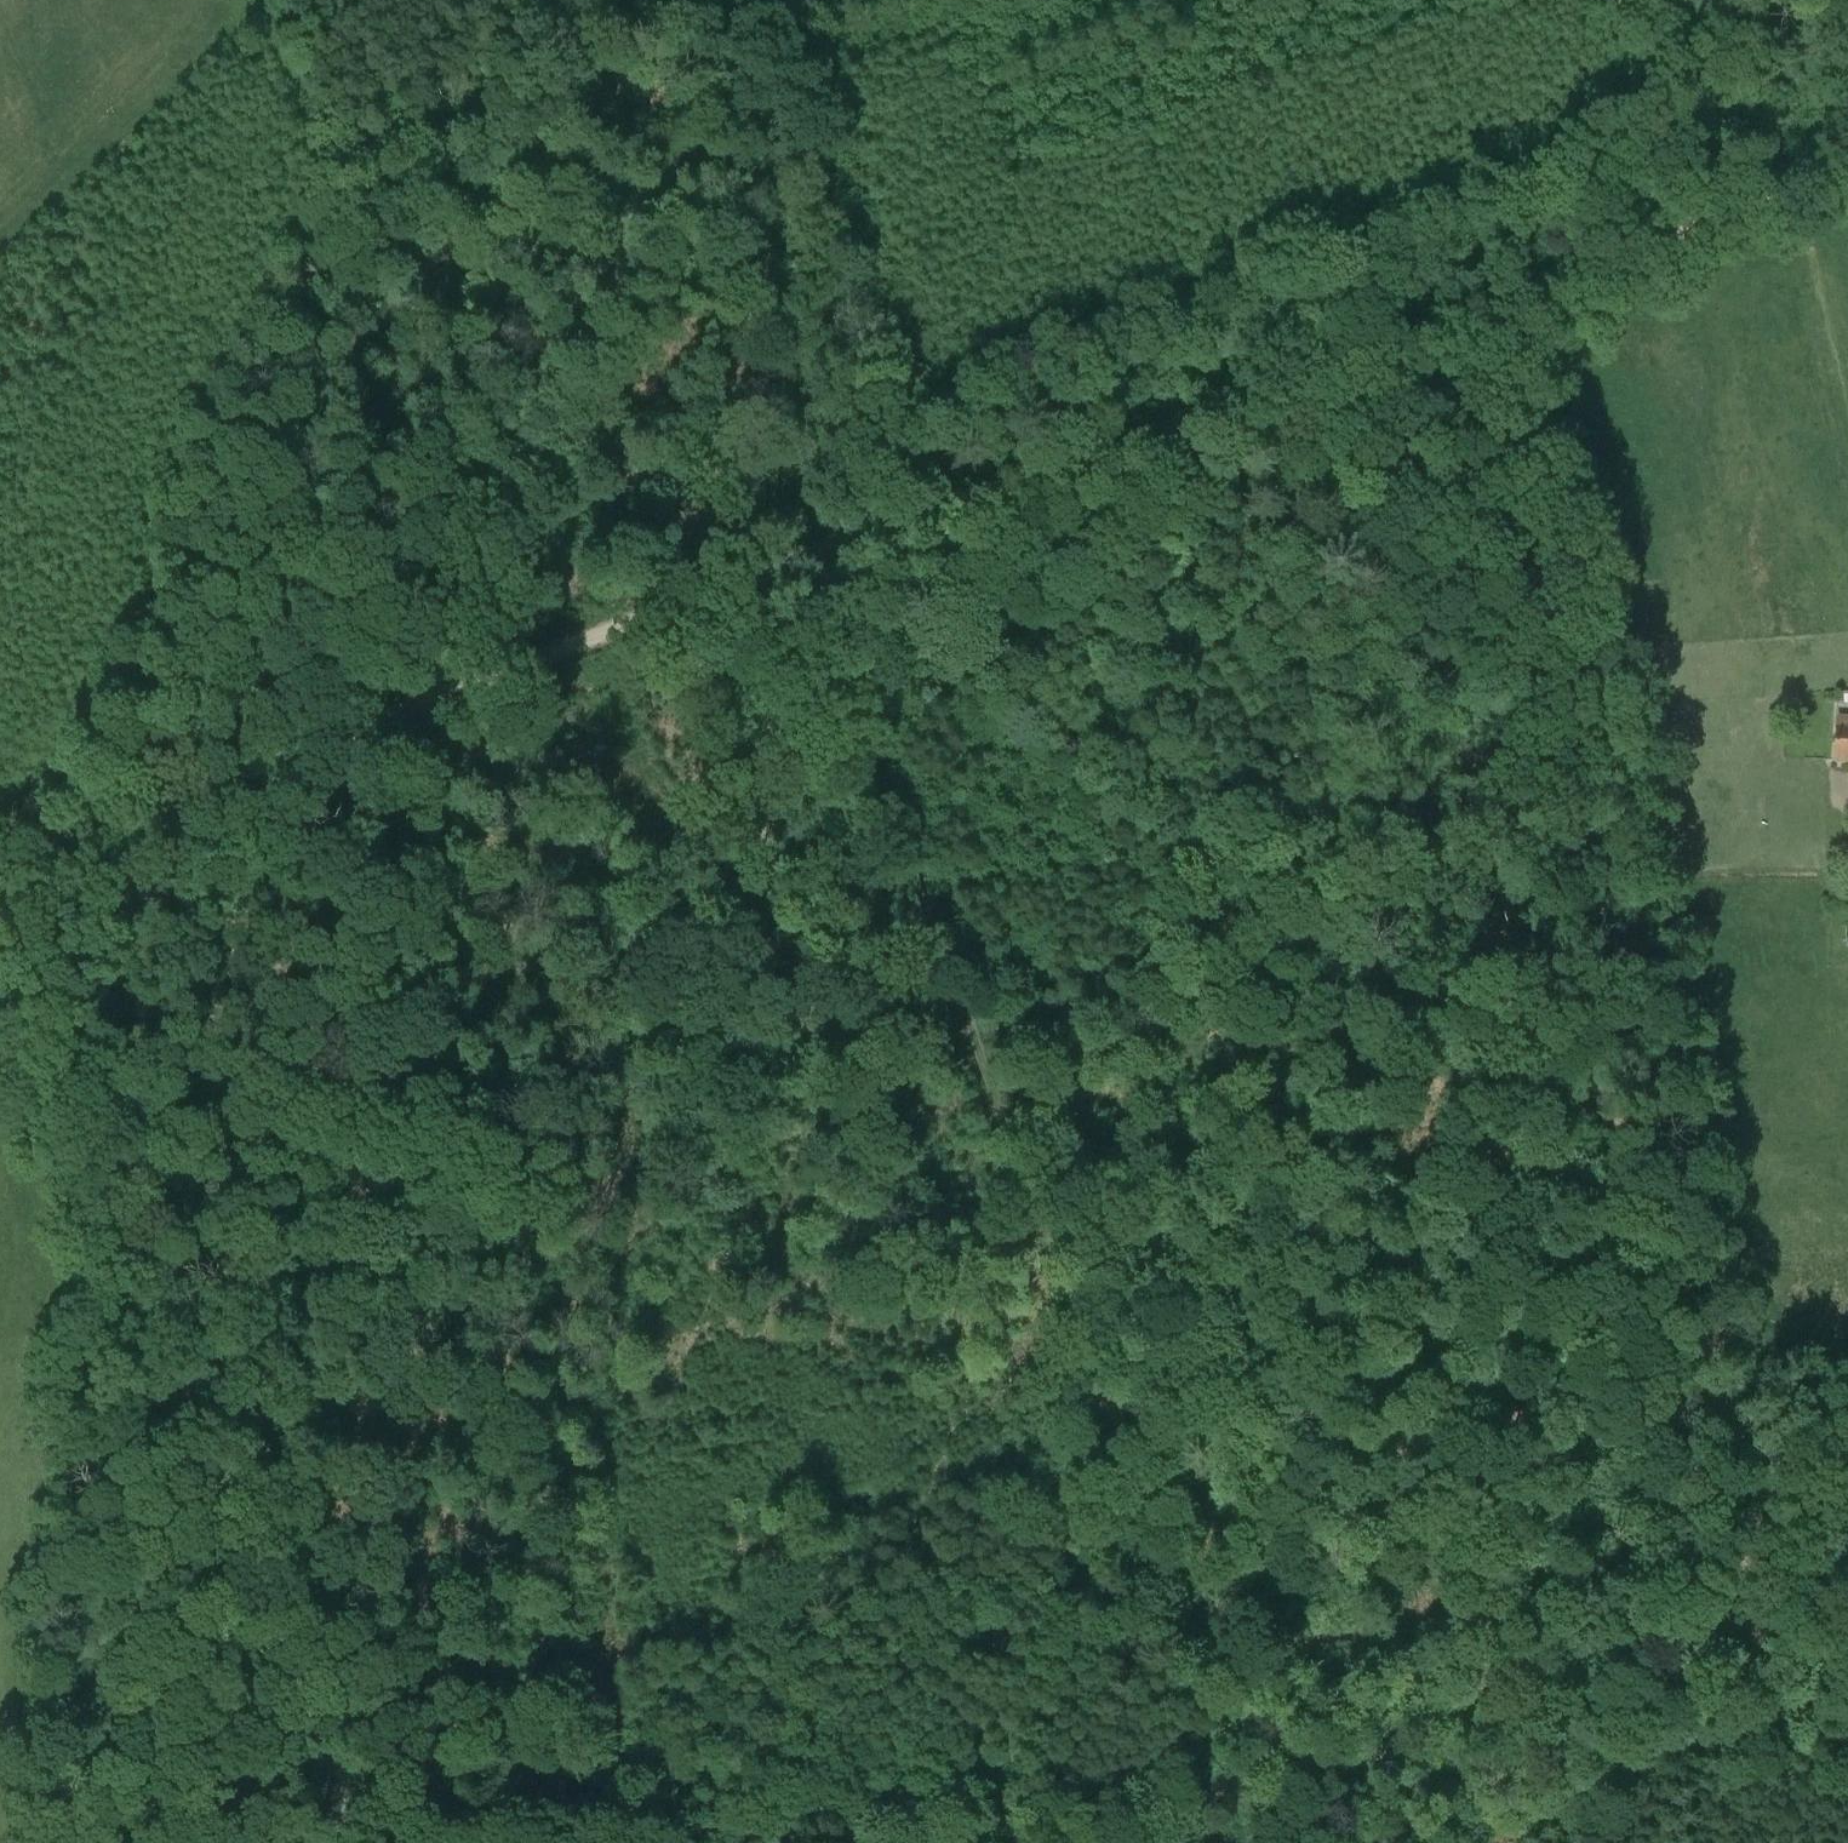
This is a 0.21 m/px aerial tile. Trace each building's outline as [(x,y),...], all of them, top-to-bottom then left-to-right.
[(1836,759),(1847,760),(1847,724),(1838,724),(1836,759)]
